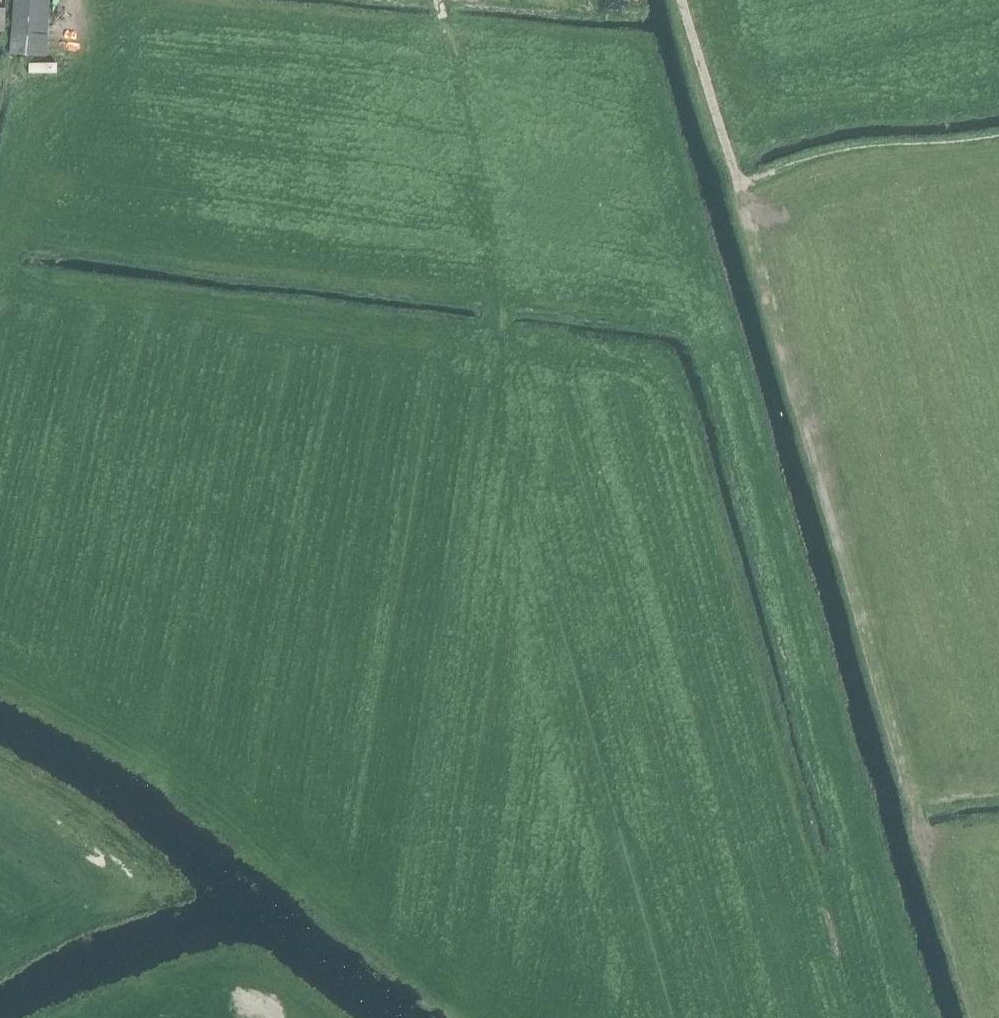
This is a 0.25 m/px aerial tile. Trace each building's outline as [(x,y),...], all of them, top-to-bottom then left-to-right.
[(10,56),(33,57),(36,0),(13,0),(10,56)]
